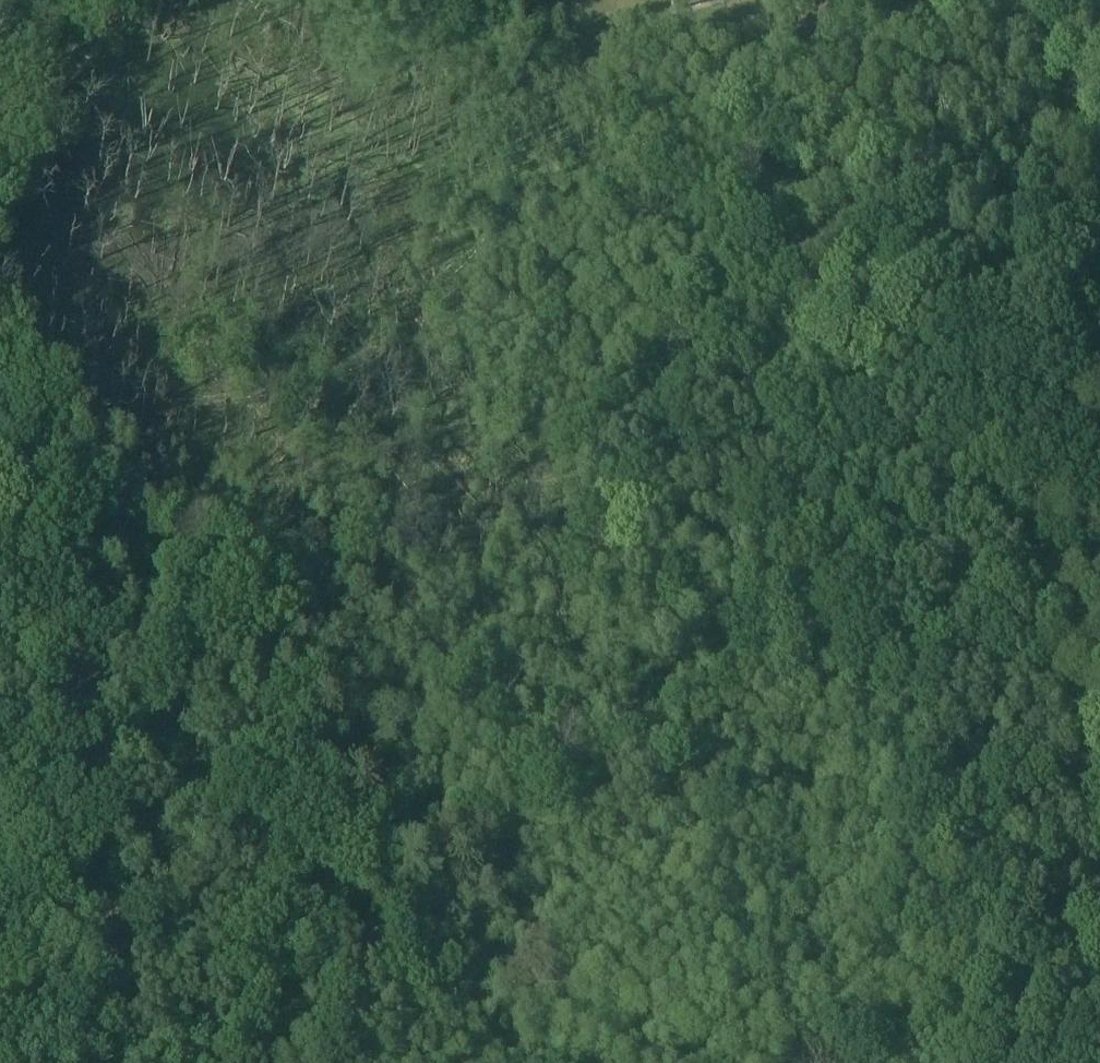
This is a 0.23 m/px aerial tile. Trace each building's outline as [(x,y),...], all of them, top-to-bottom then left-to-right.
[(676,14),(710,4),(709,0),(672,0),(676,14)]
